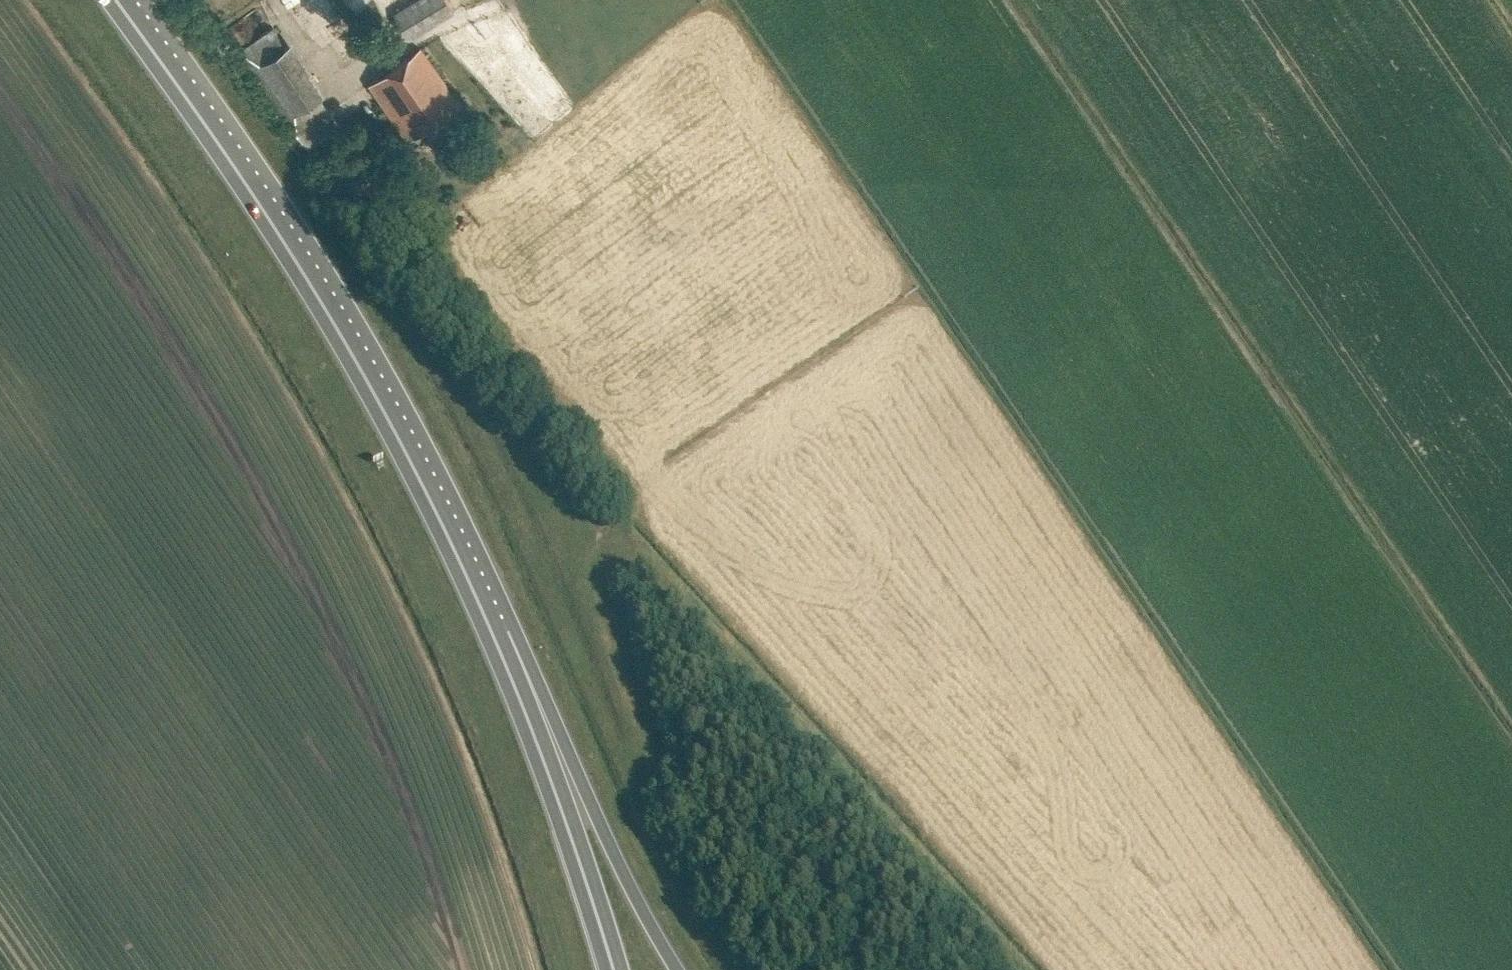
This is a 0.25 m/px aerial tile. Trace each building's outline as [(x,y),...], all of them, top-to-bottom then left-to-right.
[(394,13),(409,38),(453,11),(447,0),(416,0),(394,13)] [(273,27),(236,52),(304,152),(341,127),(273,27)] [(445,86),(446,85),(420,47),(368,84),(403,135),(411,130),(415,135),(426,127),(430,133),(463,110),(445,86)]
